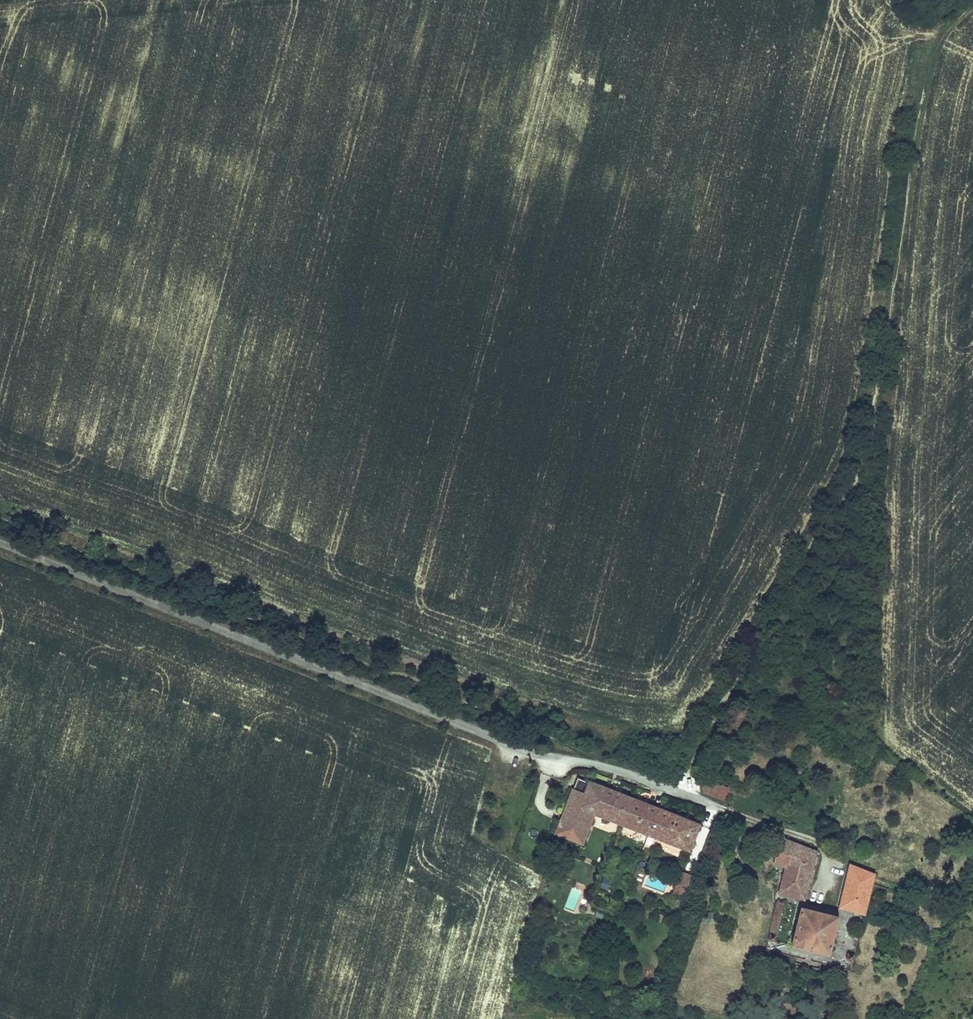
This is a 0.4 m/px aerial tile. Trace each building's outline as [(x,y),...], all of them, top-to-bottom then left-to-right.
[(652,761),(657,750),(644,744),(639,756),(652,761)] [(732,789),(707,781),(703,792),(728,801),(732,789)] [(593,816),(619,826),(628,801),(578,782),(569,807),(593,816)] [(696,827),(628,801),(619,826),(687,851),(696,827)] [(593,816),(569,807),(558,838),(582,847),(593,816)] [(813,856),(778,848),(772,869),(785,872),(779,896),(801,902),(813,856)] [(837,911),(861,919),(874,876),(850,868),(837,911)] [(677,885),(686,889),(691,877),(681,873),(677,885)] [(686,889),(677,885),(673,897),(682,900),(686,889)] [(782,909),(777,907),(768,944),(773,945),(782,909)] [(595,916),(603,918),(605,910),(597,908),(595,916)] [(838,921),(799,911),(790,950),(829,960),(838,921)]
